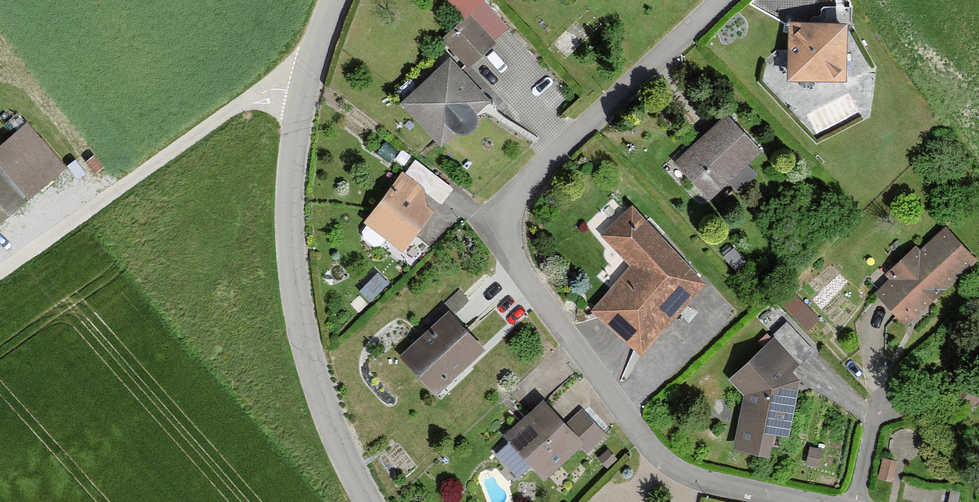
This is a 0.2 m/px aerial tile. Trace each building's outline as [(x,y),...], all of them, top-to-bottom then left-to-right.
[(439,34),(468,67),(497,42),(470,12),(483,0),(447,0),(460,15),(439,34)] [(838,14),(783,13),(782,75),(838,75),(838,14)] [(486,100),(441,51),(391,96),(436,145),(486,100)] [(761,147),(721,109),(673,159),(713,198),(761,147)] [(28,124),(0,147),(0,226),(66,170),(28,124)] [(439,200),(401,167),(359,215),(397,248),(439,200)] [(715,282),(627,199),(594,232),(631,267),(590,311),(641,359),(715,282)] [(944,223),(871,289),(908,328),(978,263),(978,261),(944,223)] [(810,322),(821,311),(795,286),(784,298),(810,322)] [(478,346),(436,305),(389,351),(430,393),(478,346)] [(791,315),(770,334),(800,367),(821,347),(791,315)] [(799,377),(761,341),(728,375),(746,393),(739,424),(785,435),(799,377)] [(562,421),(541,397),(500,434),(542,481),(583,445),(589,451),(610,433),(582,402),(562,421)]
